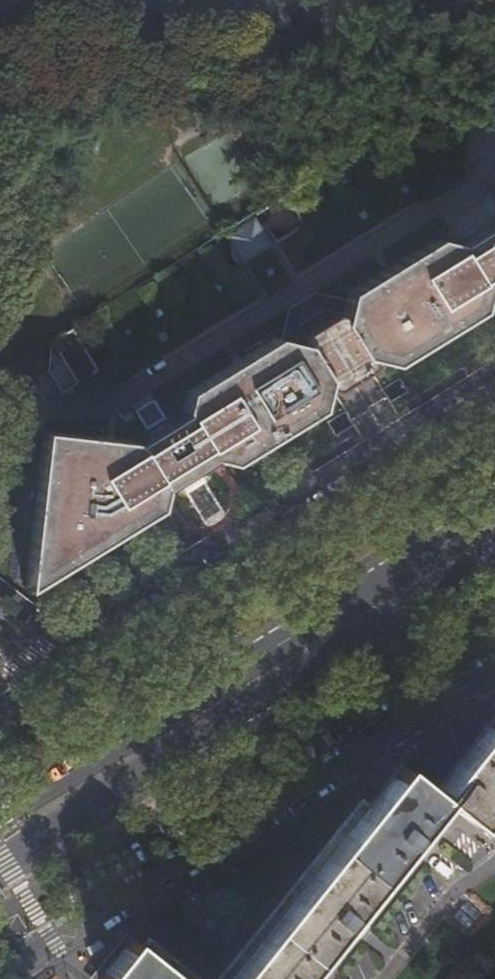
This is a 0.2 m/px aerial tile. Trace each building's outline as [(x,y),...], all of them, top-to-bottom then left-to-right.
[(459,238),(452,243),(430,239),(342,292),(339,299),(310,294),(308,293),(287,307),(283,321),(279,337),(273,335),(263,341),(184,390),(180,410),(133,439),(42,431),(25,588),(158,507),(163,487),(174,481),(180,489),(206,473),(202,464),(213,457),(232,462),(319,409),(325,377),(331,381),(337,377),(355,365),(356,358),(385,366),(408,352),(472,313),(478,291),(490,285),(494,293),(494,216),(459,238)] [(226,233),(243,262),(271,246),(253,217),(226,233)] [(52,341),(76,381),(96,369),(72,330),(52,341)] [(459,766),(436,794),(401,766),(371,804),(367,810),(358,803),(336,830),(338,831),(301,877),(278,905),(220,978),(302,978),(327,947),(339,932),(348,940),(355,931),(366,918),(357,910),(358,908),(359,908),(403,852),(410,857),(413,859),(422,848),(431,836),(422,829),(444,802),(455,811),(477,829),(486,818),(494,825),(494,721),(459,766)] [(452,917),(468,931),(484,914),(468,900),(452,917)] [(149,939),(143,948),(132,939),(100,978),(199,978),(149,939)]
